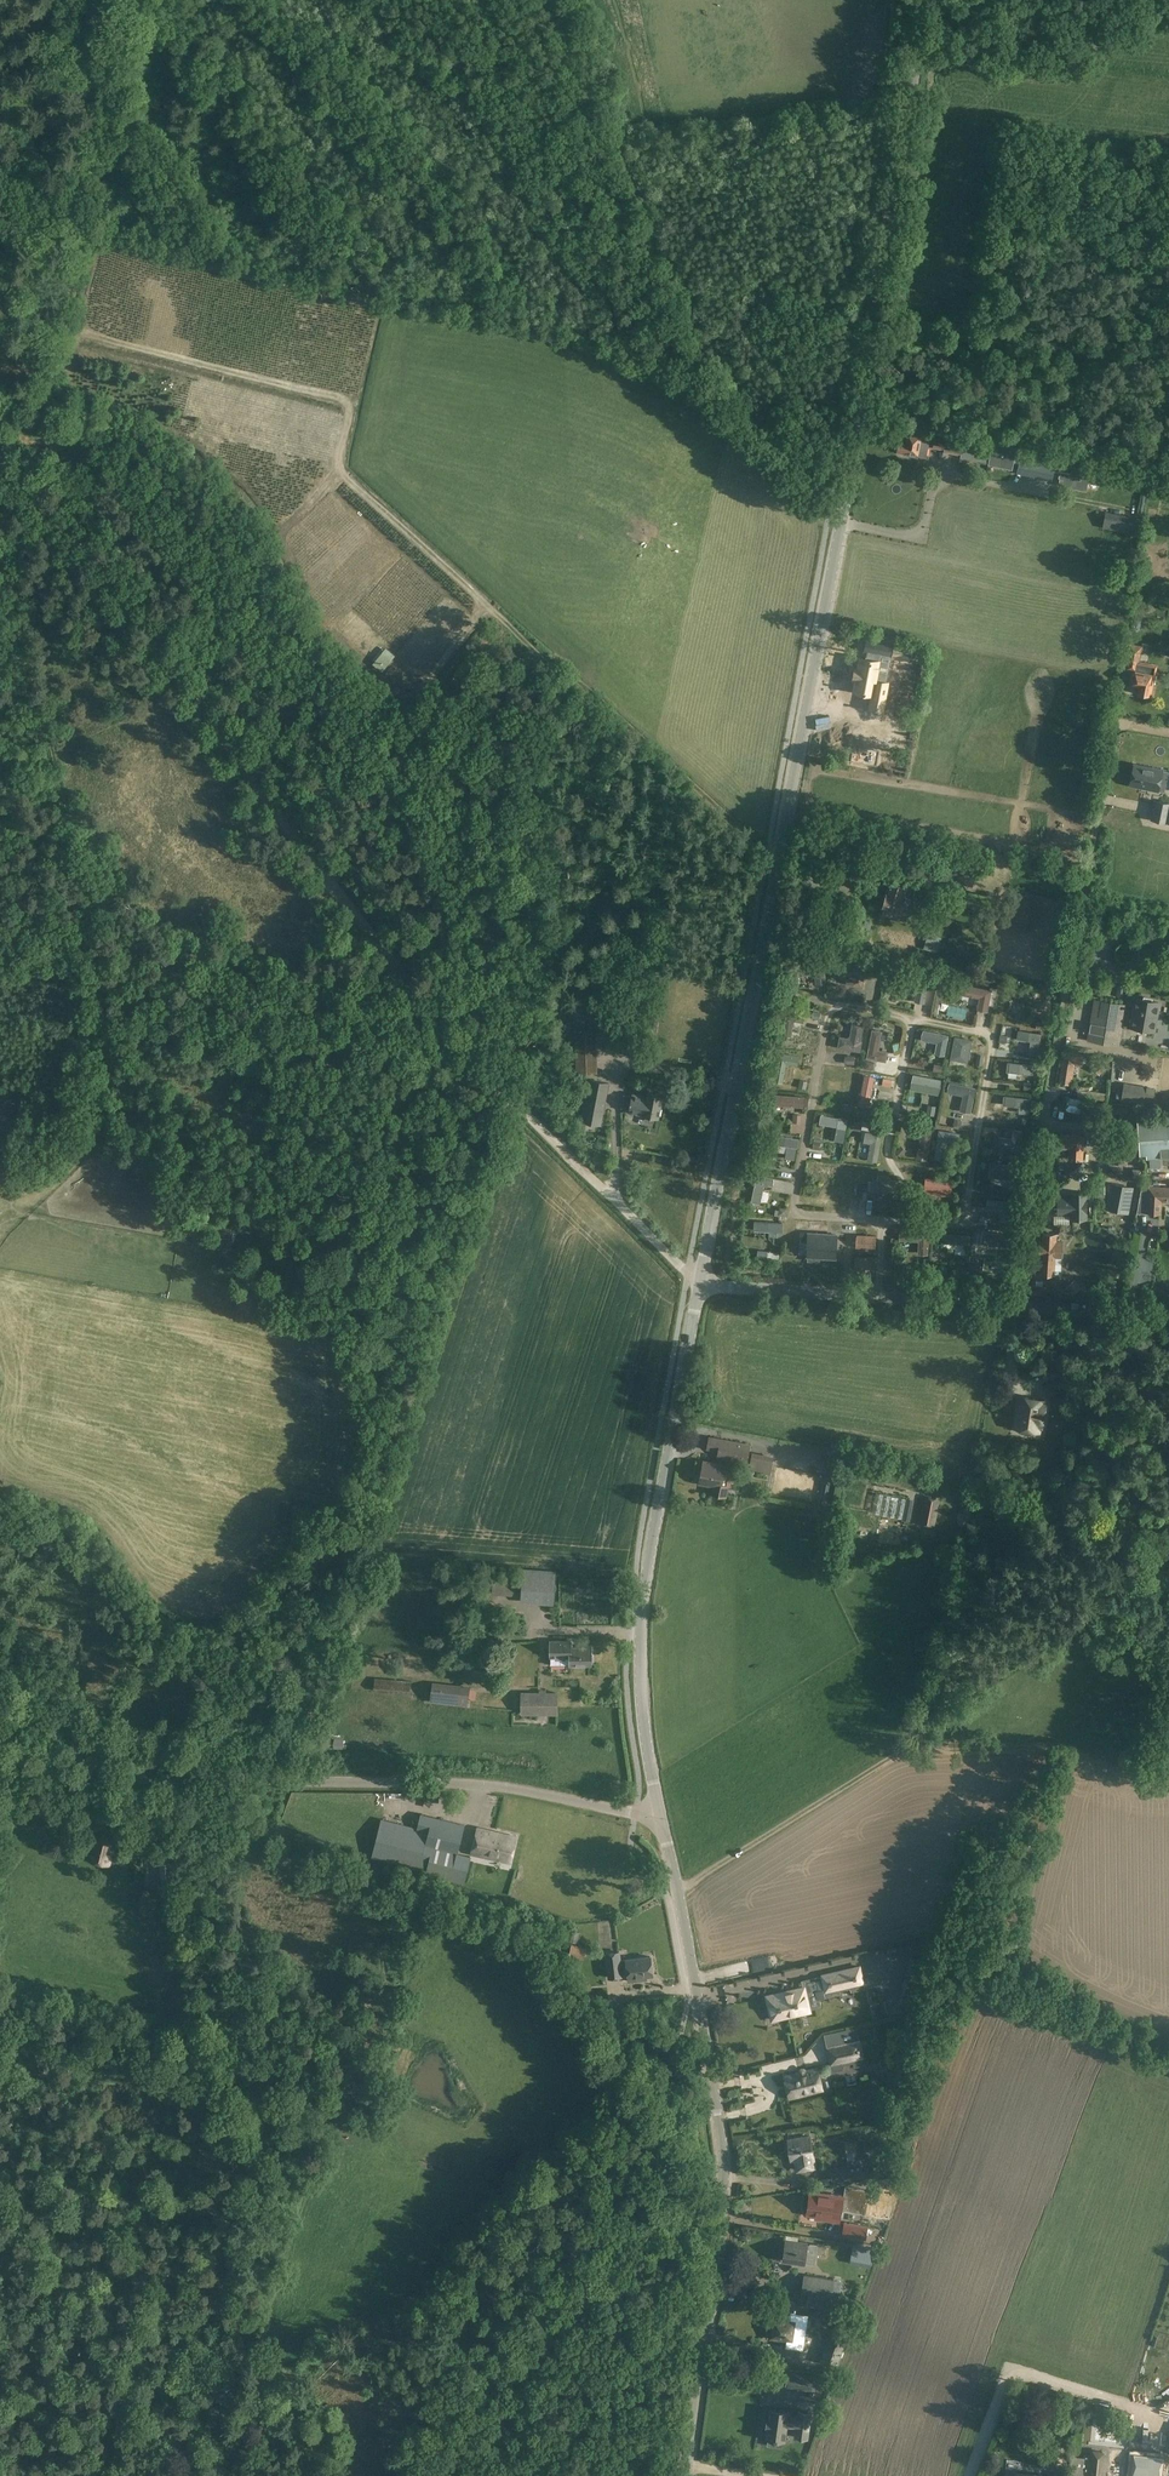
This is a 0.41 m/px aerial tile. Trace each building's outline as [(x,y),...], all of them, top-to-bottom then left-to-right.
[(917,457),(922,430),(915,429),(914,433),(907,432),(906,441),(899,439),(897,451),(907,452),(906,455),(917,457)] [(948,430),(946,441),(944,450),(961,454),(963,446),(965,434),(948,430)] [(934,439),(933,447),(933,448),(944,450),(946,441),(934,439)] [(989,451),(986,464),(988,465),(1013,470),(1014,462),(1019,463),(1020,457),(1027,459),(1029,451),(1029,450),(1017,448),(993,443),(991,451),(989,451)] [(986,464),(989,451),(963,446),(961,454),(961,457),(983,462),(983,463),(986,464)] [(1020,457),(1019,463),(1017,474),(1032,477),(1035,460),(1027,459),(1020,457)] [(1035,460),(1032,477),(1052,481),(1054,473),(1054,471),(1054,467),(1054,464),(1035,460)] [(1057,468),(1054,467),(1054,471),(1062,473),(1059,485),(1086,490),(1087,482),(1099,485),(1101,473),(1090,470),(1057,464),(1057,468)] [(1103,527),(1134,534),(1137,517),(1106,511),(1103,527)] [(1127,661),(1125,669),(1134,671),(1131,683),(1140,685),(1138,692),(1149,694),(1151,684),(1153,684),(1156,674),(1158,665),(1140,661),(1140,664),(1137,663),(1140,645),(1130,643),(1127,661)] [(859,669),(856,681),(854,680),(852,690),(854,690),(852,702),(870,705),(868,719),(873,720),(872,722),(875,723),(875,721),(881,722),(886,694),(884,694),(889,667),(891,667),(894,654),(865,649),(863,662),(866,662),(865,670),(859,669)] [(879,748),(852,743),(849,758),(876,763),(879,748)] [(1134,764),(1129,785),(1156,790),(1163,792),(1168,771),(1160,769),(1134,764)] [(1152,819),(1167,822),(1168,812),(1168,803),(1156,800),(1154,806),(1152,819)] [(941,880),(973,887),(979,862),(946,855),(941,880)] [(888,883),(881,907),(884,908),(882,915),(891,917),(893,911),(901,913),(905,897),(908,887),(899,884),(900,880),(890,877),(888,883)] [(942,937),(928,933),(924,948),(937,952),(942,937)] [(800,965),(799,965),(800,975),(801,975),(815,973),(817,983),(826,982),(823,962),(800,965)] [(839,964),(838,972),(855,975),(853,984),(861,986),(863,976),(865,967),(866,965),(856,963),(856,965),(840,962),(839,964)] [(905,975),(903,982),(918,985),(915,1000),(924,1002),(929,978),(905,973),(905,975)] [(949,995),(956,990),(950,981),(943,986),(949,995)] [(963,985),(962,994),(980,998),(978,1009),(987,1011),(988,1005),(991,991),(989,990),(963,985)] [(1135,997),(1130,1028),(1154,1031),(1158,1007),(1159,1001),(1158,1001),(1152,1000),(1152,998),(1151,998),(1143,996),(1143,999),(1135,997)] [(1087,1041),(1118,1044),(1125,1004),(1093,999),(1087,1041)] [(788,1010),(783,1034),(790,1036),(793,1020),(794,1020),(803,1022),(804,1015),(805,1013),(788,1010)] [(840,1037),(839,1046),(849,1048),(854,1049),(858,1050),(859,1050),(861,1040),(860,1040),(863,1024),(862,1024),(853,1022),(850,1039),(840,1037)] [(873,1030),(868,1057),(885,1060),(887,1052),(879,1050),(878,1050),(882,1031),(873,1030)] [(923,1030),(921,1038),(937,1041),(935,1051),(943,1053),(947,1035),(923,1030)] [(1042,1034),(1019,1030),(1017,1039),(1030,1041),(1028,1055),(1038,1056),(1042,1034)] [(1007,1043),(1008,1036),(1000,1034),(999,1041),(1007,1043)] [(955,1036),(950,1056),(967,1060),(971,1039),(955,1036)] [(780,1053),(775,1079),(782,1081),(785,1062),(798,1064),(799,1057),(799,1056),(780,1053)] [(1063,1055),(1059,1082),(1071,1084),(1074,1064),(1081,1065),(1083,1056),(1063,1053),(1063,1055)] [(1093,1067),(1100,1075),(1100,1074),(1107,1069),(1100,1060),(1093,1067)] [(1008,1062),(1007,1071),(1023,1073),(1023,1075),(1027,1076),(1028,1073),(1033,1074),(1034,1065),(1008,1062)] [(844,1072),(840,1100),(851,1101),(854,1073),(844,1072)] [(875,1076),(864,1074),(859,1106),(870,1108),(875,1076)] [(914,1075),(912,1089),(938,1094),(940,1080),(923,1076),(914,1075)] [(590,1079),(586,1101),(605,1104),(609,1083),(590,1079)] [(1024,1082),(1023,1089),(1031,1090),(1032,1082),(1024,1082)] [(950,1083),(948,1092),(963,1096),(960,1110),(970,1112),(975,1088),(950,1083)] [(1146,1090),(1123,1086),(1121,1101),(1139,1104),(1144,1104),(1146,1090)] [(655,1117),(658,1118),(663,1095),(647,1092),(646,1097),(632,1094),(632,1096),(624,1095),(622,1107),(629,1109),(629,1111),(643,1114),(643,1115),(646,1116),(645,1120),(654,1121),(655,1117)] [(1004,1096),(1003,1105),(1020,1107),(1019,1112),(1029,1113),(1030,1098),(1004,1096)] [(605,1104),(586,1101),(582,1121),(601,1124),(605,1104)] [(1077,1120),(1081,1107),(1065,1103),(1062,1117),(1077,1120)] [(1104,1104),(1103,1115),(1114,1116),(1115,1105),(1104,1104)] [(1137,1117),(1139,1138),(1139,1147),(1140,1155),(1146,1154),(1147,1158),(1168,1156),(1168,1114),(1137,1117)] [(821,1115),(820,1123),(822,1123),(837,1126),(837,1127),(835,1141),(844,1142),(844,1140),(848,1119),(839,1117),(839,1118),(838,1118),(821,1115)] [(769,1125),(794,1129),(795,1119),(770,1116),(769,1125)] [(931,1129),(920,1128),(916,1157),(927,1159),(931,1129)] [(939,1130),(935,1158),(944,1160),(947,1141),(959,1143),(960,1134),(939,1130)] [(1000,1137),(998,1147),(999,1147),(1010,1149),(1009,1157),(1019,1158),(1023,1132),(1013,1130),(1012,1134),(1012,1139),(1001,1137),(1000,1137)] [(877,1161),(882,1135),(866,1132),(864,1142),(871,1143),(868,1160),(877,1161)] [(798,1138),(774,1134),(772,1142),(787,1145),(785,1158),(795,1160),(798,1138)] [(1083,1136),(1061,1134),(1060,1147),(1070,1148),(1070,1159),(1081,1159),(1083,1136)] [(821,1140),(814,1139),(813,1149),(820,1150),(821,1140)] [(1111,1147),(1109,1161),(1129,1163),(1130,1142),(1111,1140),(1111,1147)] [(991,1162),(989,1176),(1015,1180),(1018,1166),(991,1162)] [(816,1191),(819,1166),(811,1165),(808,1190),(816,1191)] [(1086,1170),(1082,1165),(1070,1173),(1074,1178),(1086,1170)] [(1141,1170),(1133,1169),(1132,1178),(1140,1178),(1141,1170)] [(871,1191),(895,1193),(896,1180),(888,1180),(888,1176),(878,1175),(877,1179),(872,1178),(872,1181),(868,1181),(867,1189),(871,1190),(871,1191)] [(756,1177),(752,1202),(760,1203),(763,1186),(768,1186),(768,1184),(772,1185),(773,1180),(756,1177)] [(926,1177),(925,1193),(950,1194),(951,1178),(926,1177)] [(1111,1183),(1107,1208),(1128,1212),(1133,1187),(1111,1183)] [(1147,1209),(1159,1210),(1160,1197),(1168,1198),(1168,1186),(1148,1185),(1147,1209)] [(1134,1212),(1138,1190),(1133,1189),(1129,1211),(1134,1212)] [(1088,1220),(1088,1192),(1071,1192),(1071,1198),(1058,1198),(1058,1214),(1071,1214),(1071,1220),(1088,1220)] [(988,1199),(987,1208),(1002,1210),(1001,1220),(1010,1221),(1012,1202),(988,1199)] [(755,1221),(754,1229),(770,1230),(769,1236),(774,1237),(777,1237),(777,1231),(782,1231),(783,1222),(755,1221)] [(928,1232),(900,1230),(899,1238),(919,1240),(918,1252),(927,1252),(928,1232)] [(808,1231),(807,1242),(806,1254),(806,1257),(807,1258),(807,1261),(820,1262),(821,1258),(836,1259),(838,1233),(808,1231)] [(1008,1235),(986,1232),(985,1245),(1006,1247),(1008,1235)] [(1051,1274),(1054,1274),(1055,1256),(1062,1256),(1063,1241),(1056,1241),(1056,1233),(1043,1233),(1042,1241),(1039,1241),(1039,1255),(1042,1255),(1041,1274),(1044,1274),(1045,1275),(1050,1276),(1051,1274)] [(856,1248),(876,1249),(876,1235),(856,1234),(856,1248)] [(941,1242),(941,1251),(967,1250),(967,1242),(941,1242)] [(854,1254),(853,1273),(877,1275),(878,1255),(854,1254)] [(967,1258),(956,1258),(956,1268),(966,1269),(967,1258)] [(985,1263),(972,1261),(971,1270),(984,1272),(985,1263)] [(1072,1294),(1081,1287),(1075,1280),(1066,1288),(1072,1294)] [(1060,1365),(1051,1368),(1054,1380),(1064,1377),(1060,1365)] [(1080,1387),(1086,1386),(1081,1370),(1076,1371),(1080,1387)] [(1020,1427),(1039,1431),(1044,1403),(1038,1402),(1039,1398),(1022,1395),(1018,1416),(1022,1417),(1020,1427)] [(721,1441),(720,1447),(729,1449),(727,1459),(728,1459),(726,1468),(726,1469),(731,1470),(734,1470),(736,1461),(739,1461),(742,1445),(721,1441)] [(742,1445),(739,1461),(747,1463),(750,1446),(742,1445)] [(719,1452),(718,1457),(727,1459),(729,1449),(720,1447),(719,1452)] [(771,1474),(774,1456),(752,1452),(749,1467),(763,1470),(763,1473),(771,1474)] [(825,1466),(838,1468),(840,1455),(827,1453),(825,1466)] [(699,1472),(699,1476),(700,1479),(700,1480),(714,1482),(712,1493),(725,1495),(722,1494),(724,1484),(729,1486),(731,1476),(729,1476),(731,1470),(726,1469),(726,1468),(703,1463),(702,1471),(699,1472)] [(830,1498),(831,1499),(832,1499),(836,1477),(834,1477),(824,1475),(821,1497),(824,1497),(830,1498)] [(925,1496),(919,1523),(934,1526),(939,1499),(925,1496)] [(959,1511),(958,1520),(970,1522),(971,1514),(971,1512),(970,1510),(970,1509),(968,1508),(966,1507),(965,1507),(963,1507),(962,1508),(960,1510),(959,1511)] [(523,1571),(521,1596),(553,1599),(555,1573),(523,1571)] [(504,1619),(504,1632),(516,1632),(516,1619),(504,1619)] [(572,1639),(550,1640),(550,1657),(570,1657),(570,1664),(591,1664),(591,1647),(581,1647),(581,1646),(572,1646),(572,1639)] [(411,1694),(412,1681),(375,1678),(374,1691),(411,1694)] [(430,1702),(468,1706),(470,1686),(433,1682),(430,1702)] [(521,1692),(521,1714),(558,1714),(558,1692),(546,1692),(546,1690),(540,1690),(540,1692),(521,1692)] [(335,1737),(333,1744),(334,1749),(343,1749),(344,1744),(343,1737),(335,1737)] [(404,1807),(404,1789),(390,1789),(390,1807),(404,1807)] [(350,1801),(348,1809),(377,1818),(380,1809),(350,1801)] [(426,1870),(426,1872),(464,1882),(470,1857),(457,1853),(464,1825),(421,1813),(417,1828),(381,1819),(372,1856),(426,1870)] [(516,1837),(478,1827),(471,1853),(510,1863),(516,1837)] [(88,1833),(87,1840),(92,1841),(88,1859),(110,1864),(116,1840),(94,1834),(94,1835),(88,1833)] [(163,1889),(177,1887),(171,1839),(157,1841),(163,1889)] [(585,1846),(584,1852),(612,1856),(613,1850),(585,1846)] [(186,1913),(176,1914),(177,1918),(178,1926),(187,1926),(187,1917),(186,1913)] [(587,1948),(574,1944),(571,1956),(583,1959),(587,1948)] [(189,1945),(164,1946),(165,1956),(189,1955),(189,1945)] [(624,1977),(620,1950),(605,1952),(608,1978),(624,1977)] [(626,1959),(629,1981),(644,1979),(644,1976),(653,1975),(650,1956),(626,1959)] [(822,1975),(826,1991),(863,1982),(860,1966),(822,1975)] [(767,1996),(772,2019),(810,2011),(804,1987),(767,1996)] [(847,2015),(852,2008),(845,2004),(841,2010),(847,2015)] [(862,2056),(859,2041),(832,2047),(832,2048),(829,2048),(832,2062),(835,2061),(835,2062),(862,2056)] [(818,2068),(784,2076),(790,2098),(824,2089),(818,2068)] [(824,2092),(813,2094),(814,2101),(825,2099),(824,2092)] [(796,2160),(797,2170),(815,2167),(810,2137),(788,2139),(792,2161),(796,2160)] [(861,2163),(847,2165),(830,2168),(832,2182),(864,2177),(861,2163)] [(844,2196),(843,2210),(866,2214),(869,2190),(846,2186),(844,2196)] [(843,2210),(844,2196),(831,2194),(831,2196),(811,2194),(809,2213),(819,2214),(818,2219),(828,2220),(829,2217),(839,2219),(840,2210),(843,2210)] [(844,2221),(842,2236),(866,2240),(868,2225),(844,2221)] [(807,2242),(807,2243),(787,2240),(783,2259),(804,2262),(805,2263),(815,2264),(818,2244),(807,2242)] [(873,2248),(853,2244),(850,2263),(870,2267),(873,2248)] [(804,2274),(801,2292),(832,2297),(835,2278),(804,2274)] [(794,2309),(795,2302),(795,2301),(782,2300),(781,2311),(790,2312),(794,2313),(794,2309)] [(772,2315),(768,2338),(787,2341),(786,2348),(804,2350),(809,2315),(794,2313),(790,2312),(789,2318),(772,2315)] [(828,2337),(820,2360),(838,2366),(846,2344),(834,2340),(838,2331),(831,2329),(828,2337)] [(811,2392),(813,2378),(788,2374),(786,2389),(811,2392)] [(766,2428),(765,2439),(768,2439),(767,2445),(782,2447),(783,2441),(786,2442),(788,2428),(795,2429),(795,2432),(809,2434),(812,2412),(798,2410),(797,2415),(790,2414),(790,2411),(769,2408),(768,2419),(767,2419),(765,2428),(766,2428)] [(1049,2443),(1047,2466),(1063,2468),(1066,2445),(1049,2443)] [(1087,2475),(1105,2475),(1106,2455),(1103,2451),(1093,2450),(1089,2453),(1087,2475)] [(1120,2467),(1110,2466),(1109,2475),(1120,2475),(1120,2467)]
